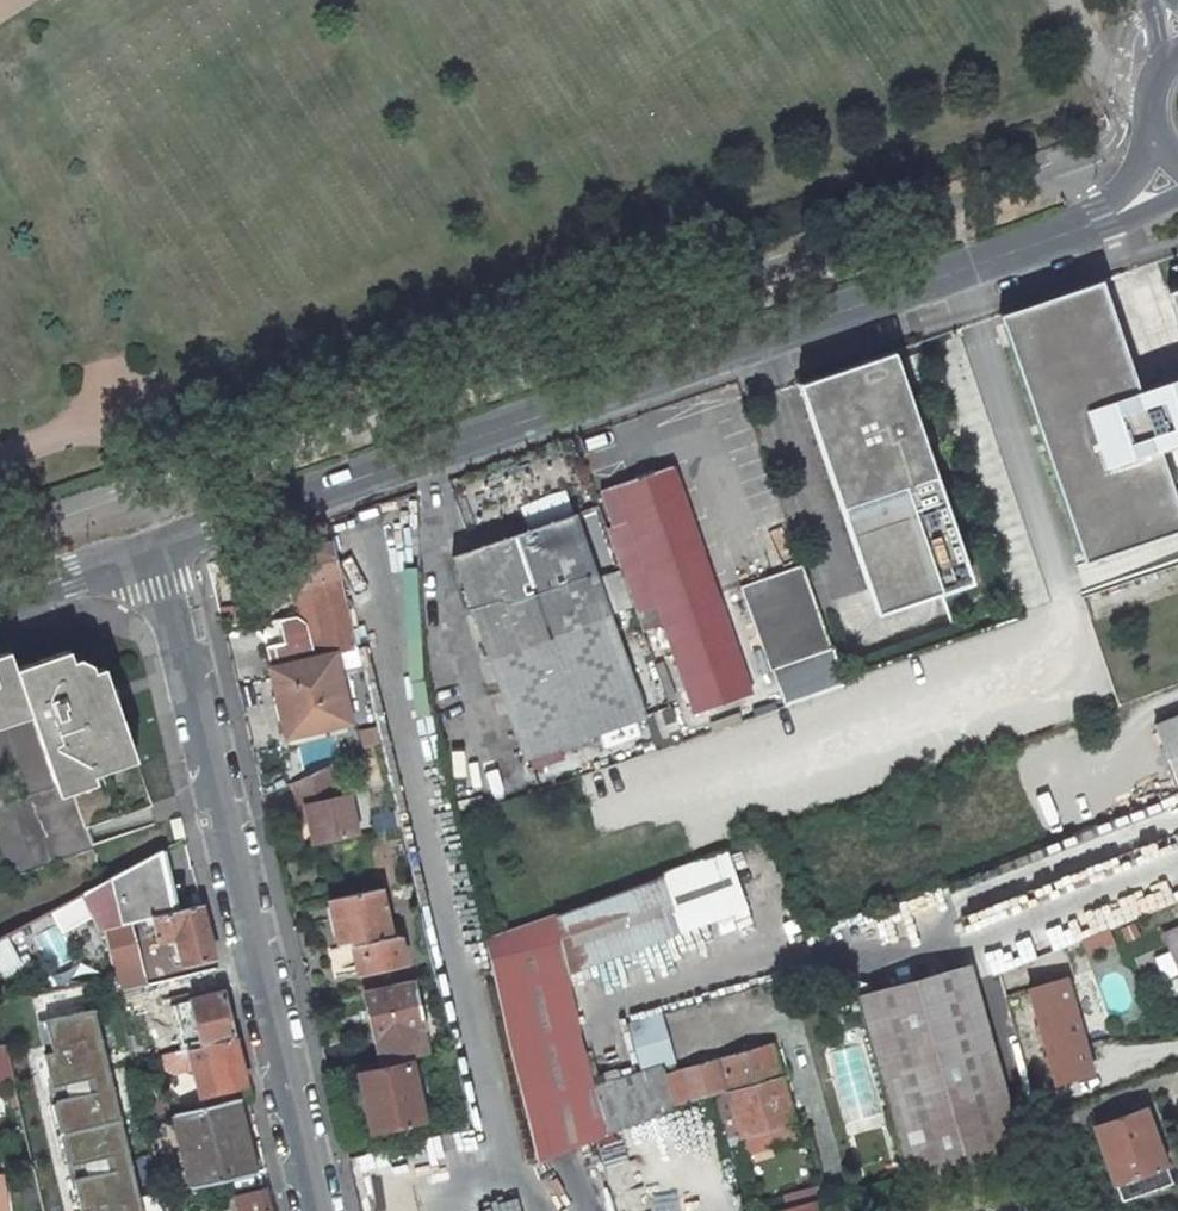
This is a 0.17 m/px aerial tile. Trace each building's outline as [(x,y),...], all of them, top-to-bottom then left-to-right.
[(1001,317),(1085,561),(1177,529),(1177,504),(1160,451),(1177,445),(1177,363),(1163,368),(1167,381),(1136,391),(1099,283),(1001,317)] [(1165,291),(1177,328),(1177,286),(1165,291)] [(969,580),(889,351),(798,382),(878,611),(969,580)] [(718,598),(672,465),(615,484),(628,521),(642,564),(663,624),(720,605),(718,598)] [(613,526),(628,521),(615,484),(601,489),(613,526)] [(573,513),(454,554),(526,759),(563,746),(596,735),(644,718),(573,513)] [(277,539),(287,588),(290,587),(310,582),(339,575),(325,520),(277,539)] [(613,526),(606,528),(621,571),(623,570),(642,564),(628,521),(613,526)] [(660,643),(670,639),(663,624),(642,564),(623,570),(645,630),(657,626),(657,634),(660,643)] [(810,588),(803,565),(740,586),(770,671),(832,649),(810,588)] [(339,575),(310,582),(318,617),(321,631),(326,652),(326,653),(355,646),(339,575)] [(290,587),(296,605),(318,617),(310,582),(290,587)] [(720,605),(725,617),(729,616),(722,596),(718,598),(720,605)] [(671,643),(727,624),(725,617),(720,605),(663,624),(670,639),(671,643)] [(283,642),(266,647),(277,697),(287,695),(296,735),(351,722),(334,653),(315,658),(314,655),(309,634),(305,621),(293,615),(277,619),(283,642)] [(695,711),(751,692),(727,624),(671,643),(695,711)] [(326,652),(321,631),(309,634),(314,655),(326,652)] [(29,707),(31,715),(56,788),(94,775),(91,766),(134,752),(104,666),(94,670),(78,676),(73,660),(69,650),(15,668),(10,653),(0,656),(0,717),(29,707)] [(830,654),(775,672),(786,700),(839,681),(830,654)] [(94,670),(93,664),(80,657),(73,660),(78,676),(94,670)] [(277,697),(270,698),(279,738),(296,735),(287,695),(277,697)] [(29,707),(0,717),(0,725),(31,715),(29,707)] [(1154,724),(1177,782),(1177,714),(1154,724)] [(596,735),(563,746),(566,754),(599,742),(596,735)] [(136,760),(134,752),(91,766),(94,775),(136,760)] [(334,796),(327,766),(293,782),(298,804),(304,803),(308,820),(313,844),(359,834),(350,792),(334,796)] [(96,783),(94,775),(56,788),(59,796),(96,783)] [(304,803),(298,804),(302,821),(308,820),(304,803)] [(399,826),(396,810),(372,815),(375,831),(399,826)] [(485,939),(511,1053),(579,1027),(567,973),(744,907),(723,850),(485,939)] [(103,928),(128,921),(139,919),(153,915),(172,910),(159,851),(83,892),(98,917),(103,928)] [(412,883),(394,887),(396,899),(415,896),(412,883)] [(381,887),(329,898),(347,974),(405,961),(399,934),(391,935),(381,887)] [(83,892),(0,937),(0,970),(98,917),(83,892)] [(415,896),(396,899),(397,904),(416,900),(415,896)] [(172,910),(153,915),(157,931),(159,937),(179,932),(181,941),(174,942),(177,953),(184,952),(186,963),(214,956),(201,904),(172,910)] [(153,915),(139,919),(143,935),(157,931),(153,915)] [(103,928),(117,990),(123,989),(122,983),(143,978),(128,921),(103,928)] [(1164,932),(1177,967),(1177,926),(1164,932)] [(1079,940),(1086,955),(1113,942),(1105,927),(1079,940)] [(1020,1147),(970,964),(858,995),(909,1178),(1020,1147)] [(1092,1072),(1064,975),(1015,989),(1043,1086),(1092,1072)] [(144,984),(143,978),(122,983),(123,989),(144,984)] [(412,980),(365,991),(382,1062),(389,1060),(408,1056),(429,1051),(412,980)] [(178,1049),(190,1047),(234,1036),(223,992),(214,994),(211,983),(191,988),(194,999),(169,1004),(178,1049)] [(95,1008),(45,1019),(52,1050),(44,1052),(51,1085),(53,1084),(54,1091),(56,1098),(54,1098),(69,1163),(71,1163),(72,1170),(74,1177),(72,1177),(79,1210),(80,1210),(89,1209),(89,1210),(168,1210),(164,1193),(138,1199),(95,1008)] [(659,1013),(627,1023),(641,1073),(673,1062),(659,1013)] [(511,1053),(536,1161),(628,1124),(674,1106),(716,1095),(781,1078),(772,1045),(676,1072),(673,1062),(641,1073),(593,1088),(579,1027),(511,1053)] [(246,1084),(234,1036),(190,1047),(201,1095),(246,1084)] [(6,1043),(0,1044),(0,1078),(14,1075),(6,1043)] [(408,1056),(389,1060),(390,1066),(409,1062),(408,1056)] [(373,1130),(424,1118),(411,1061),(409,1062),(390,1066),(360,1073),(373,1130)] [(782,1078),(781,1078),(716,1095),(729,1139),(741,1136),(794,1121),(782,1078)] [(172,1113),(191,1187),(252,1173),(235,1098),(172,1113)] [(1138,1100),(1127,1104),(1131,1114),(1141,1110),(1138,1100)] [(1131,1114),(1095,1127),(1120,1201),(1169,1184),(1169,1182),(1171,1181),(1145,1109),(1141,1110),(1131,1114)] [(794,1121),(741,1136),(746,1152),(798,1138),(794,1121)] [(623,1143),(600,1144),(602,1162),(625,1161),(623,1143)] [(404,1206),(401,1191),(393,1158),(352,1167),(362,1210),(405,1210),(404,1206)] [(824,1187),(785,1198),(789,1210),(816,1202),(827,1199),(824,1187)] [(411,1189),(401,1191),(404,1206),(409,1205),(415,1204),(411,1189)] [(265,1190),(236,1197),(239,1210),(270,1210),(265,1190)] [(665,1210),(690,1210),(692,1197),(667,1194),(665,1210)] [(6,1210),(13,1210),(12,1201),(5,1202),(6,1210)] [(816,1202),(789,1210),(786,1210),(819,1210),(816,1202)]
